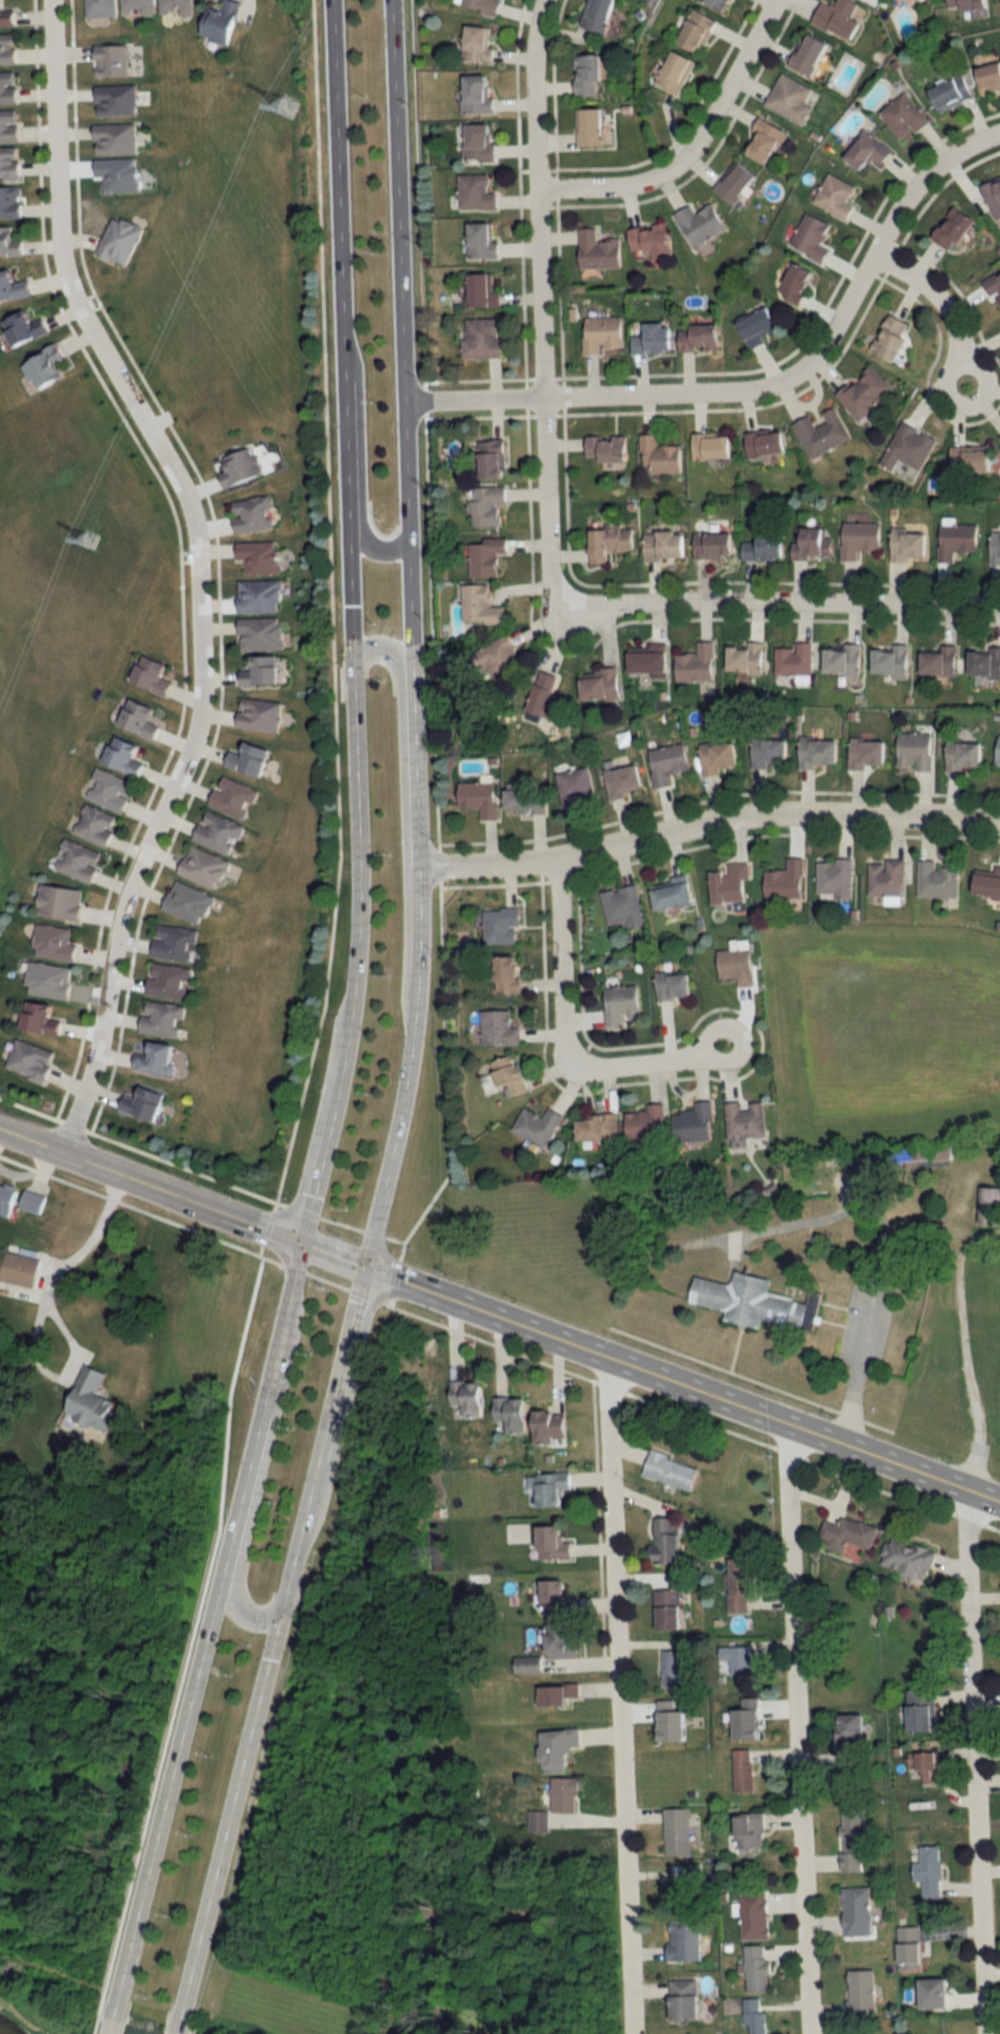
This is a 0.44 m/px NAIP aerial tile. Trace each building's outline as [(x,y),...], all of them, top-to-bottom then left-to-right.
[(17,26),(17,16),(6,16),(5,0),(0,0),(0,26),(17,26)] [(87,17),(117,16),(117,0),(87,0),(87,17)] [(123,10),(142,9),(143,14),(155,14),(155,0),(123,0),(123,10)] [(160,14),(193,14),(193,0),(160,0),(160,14)] [(243,3),(234,0),(226,0),(223,10),(212,7),(203,36),(231,45),(243,3)] [(498,0),(459,0),(457,7),(494,17),(498,0)] [(578,28),(603,34),(611,0),(586,0),(578,28)] [(727,0),(697,0),(696,2),(722,13),(727,0)] [(809,23),(849,43),(865,9),(846,0),(835,0),(831,7),(820,1),(809,23)] [(983,0),(944,0),(944,10),(983,10),(983,0)] [(713,22),(691,10),(673,45),(695,56),(713,22)] [(489,64),(491,48),(486,47),(487,29),(461,27),(458,62),(489,64)] [(809,79),(825,44),(801,33),(785,68),(809,79)] [(0,35),(0,66),(18,66),(18,35),(0,35)] [(130,45),(97,45),(97,77),(130,77),(130,45)] [(653,88),(678,98),(692,62),(667,52),(653,88)] [(572,57),(572,95),(597,95),(597,57),(572,57)] [(978,95),(999,90),(999,62),(972,69),(978,95)] [(0,72),(0,105),(18,105),(18,72),(0,72)] [(810,109),(802,105),(810,90),(779,74),(762,106),(801,126),(810,109)] [(970,99),(959,75),(924,91),(935,115),(970,99)] [(460,113),(490,113),(490,77),(460,77),(460,113)] [(98,117),(138,117),(138,86),(98,86),(98,117)] [(926,123),(904,93),(877,112),(899,142),(926,123)] [(19,110),(0,111),(0,143),(20,143),(19,110)] [(574,147),(600,147),(600,110),(574,110),(574,147)] [(766,167),(783,133),(757,119),(740,153),(766,167)] [(138,124),(96,124),(96,154),(138,154),(138,124)] [(493,164),(493,144),(489,144),(489,126),(461,126),(461,164),(493,164)] [(840,158),(857,172),(869,159),(877,166),(889,152),(864,131),(840,158)] [(21,179),(21,148),(0,148),(0,179),(21,179)] [(96,159),(96,176),(106,176),(106,191),(139,191),(139,159),(96,159)] [(740,196),(745,200),(752,192),(746,187),(753,179),(735,163),(710,190),(730,207),(740,196)] [(852,207),(843,203),(852,188),(827,173),(811,202),(844,221),(852,207)] [(460,176),(460,209),(499,209),(499,193),(488,193),(488,176),(460,176)] [(979,187),(993,220),(999,218),(999,178),(979,187)] [(22,218),(22,187),(0,187),(0,218),(22,218)] [(672,214),(690,248),(724,230),(710,204),(692,214),(688,205),(672,214)] [(928,234),(945,250),(971,223),(954,207),(928,234)] [(828,225),(805,212),(788,245),(821,263),(828,249),(818,244),(828,225)] [(129,266),(144,227),(114,216),(99,255),(129,266)] [(669,256),(664,223),(625,228),(629,251),(642,249),(644,260),(669,256)] [(471,258),(499,258),(499,224),(471,224),(471,258)] [(24,256),(24,239),(15,239),(15,227),(0,227),(0,256),(24,256)] [(577,228),(577,268),(618,267),(618,239),(595,239),(595,228),(577,228)] [(795,304),(812,273),(791,262),(774,293),(795,304)] [(35,294),(32,285),(19,289),(14,270),(0,274),(0,303),(35,294)] [(982,281),(999,315),(999,271),(982,281)] [(501,289),(494,289),(494,274),(471,274),(471,307),(501,307),(501,289)] [(775,328),(764,306),(734,321),(748,349),(763,341),(760,336),(775,328)] [(44,317),(35,321),(30,310),(5,321),(17,347),(51,332),(44,317)] [(909,325),(887,313),(867,349),(889,361),(909,325)] [(619,316),(581,316),(581,351),(619,351),(619,316)] [(504,337),(499,337),(499,318),(466,318),(466,357),(504,358),(504,337)] [(630,335),(630,351),(668,351),(668,322),(641,322),(641,335),(630,335)] [(675,350),(715,350),(715,324),(675,324),(675,350)] [(39,392),(66,376),(60,364),(69,359),(60,343),(23,364),(39,392)] [(834,394),(855,419),(891,389),(870,364),(834,394)] [(808,458),(849,439),(833,406),(820,412),(824,421),(813,426),(807,415),(791,423),(808,458)] [(879,465),(892,471),(897,460),(919,470),(934,437),(898,421),(879,465)] [(781,454),(780,431),(742,433),(744,456),(781,454)] [(648,474),(678,473),(677,445),(654,445),(654,434),(638,434),(639,466),(648,466),(648,474)] [(690,434),(690,459),(726,459),(726,434),(690,434)] [(624,436),(584,436),(584,460),(624,460),(624,436)] [(475,440),(475,477),(502,477),(501,440),(475,440)] [(985,472),(985,447),(949,447),(949,472),(985,472)] [(224,457),(228,472),(222,474),(226,487),(263,478),(255,449),(224,457)] [(468,526),(501,526),(501,486),(468,487),(468,526)] [(238,535),(277,528),(271,496),(232,503),(238,535)] [(877,549),(877,522),(839,522),(839,560),(855,560),(855,549),(877,549)] [(952,552),(975,552),(975,524),(936,524),(936,562),(952,562),(952,552)] [(586,527),(586,563),(605,563),(605,551),(630,552),(630,528),(586,527)] [(828,559),(828,527),(790,527),(790,559),(828,559)] [(779,559),(779,531),(752,531),(752,541),(739,541),(739,559),(779,559)] [(889,560),(923,560),(923,531),(889,531),(889,560)] [(680,559),(680,532),(642,532),(642,559),(680,559)] [(691,533),(691,558),(729,558),(729,533),(691,533)] [(999,563),(999,534),(989,533),(987,562),(999,563)] [(494,577),(494,554),(505,554),(505,539),(468,539),(468,577),(494,577)] [(238,560),(247,560),(248,575),(281,574),(280,542),(238,543),(238,560)] [(240,613),(282,613),(282,580),(240,580),(240,613)] [(501,624),(501,607),(486,607),(486,584),(460,584),(460,624),(501,624)] [(241,650),(285,650),(284,618),(241,618),(241,650)] [(673,654),(673,681),(711,681),(711,641),(695,641),(695,653),(673,654)] [(809,675),(809,642),(793,642),(793,648),(773,648),(773,675),(809,675)] [(625,676),(664,676),(664,643),(649,643),(649,651),(625,651),(625,676)] [(760,643),(724,643),(723,671),(760,672),(760,643)] [(821,649),(820,674),(857,675),(858,644),(842,643),(841,650),(821,649)] [(906,645),(890,644),(890,651),(870,650),(869,676),(905,677),(906,645)] [(954,645),(937,645),(937,652),(918,652),(918,675),(954,675),(954,645)] [(999,678),(999,649),(965,648),(965,678),(999,678)] [(169,695),(173,683),(166,680),(172,665),(145,655),(134,682),(169,695)] [(254,666),(243,666),(243,686),(281,686),(281,656),(253,656),(254,666)] [(595,668),(595,677),(576,678),(577,700),(616,699),(615,667),(595,668)] [(562,699),(550,695),(555,676),(536,671),(524,712),(556,721),(562,699)] [(161,725),(155,722),(160,710),(131,698),(120,727),(156,741),(161,725)] [(239,728),(280,733),(283,703),(243,698),(239,728)] [(930,733),(895,733),(896,768),(913,768),(913,771),(930,771),(930,733)] [(106,764),(141,777),(146,763),(137,760),(142,746),(116,737),(106,764)] [(749,767),(784,767),(784,738),(749,738),(749,767)] [(797,768),(833,768),(833,738),(797,738),(797,768)] [(881,739),(847,739),(847,768),(881,768),(881,739)] [(733,771),(730,741),(698,744),(701,774),(733,771)] [(944,770),(978,770),(978,741),(944,741),(944,770)] [(273,750),(247,743),(244,754),(231,751),(227,766),(265,777),(273,750)] [(669,785),(667,774),(687,770),(682,743),(646,750),(653,788),(669,785)] [(638,789),(635,765),(603,769),(607,799),(623,797),(622,791),(638,789)] [(586,767),(554,774),(561,809),(593,802),(586,767)] [(135,784),(100,769),(87,798),(123,813),(135,784)] [(211,806),(246,820),(258,790),(222,775),(211,806)] [(477,808),(478,819),(496,819),(496,783),(455,783),(455,808),(477,808)] [(501,789),(501,814),(543,814),(543,795),(531,795),(531,789),(501,789)] [(74,833),(108,848),(120,818),(86,804),(74,833)] [(195,841),(233,855),(244,825),(206,811),(195,841)] [(104,855),(66,837),(60,851),(65,853),(57,869),(91,884),(104,855)] [(180,874),(220,890),(231,860),(191,845),(180,874)] [(762,898),(801,898),(801,858),(785,858),(785,871),(762,871),(762,898)] [(850,859),(815,859),(815,898),(850,898),(850,859)] [(901,861),(868,860),(867,897),(900,897),(901,861)] [(956,897),(956,868),(934,868),(934,860),(916,860),(916,897),(956,897)] [(747,880),(747,863),(727,863),(727,871),(708,872),(709,902),(742,901),(741,880),(747,880)] [(993,866),(992,875),(972,873),(969,895),(999,899),(999,866),(993,866)] [(691,904),(687,879),(648,887),(653,911),(691,904)] [(205,925),(216,895),(176,880),(164,910),(205,925)] [(80,921),(84,890),(43,885),(38,916),(80,921)] [(599,891),(605,926),(624,923),(625,928),(642,925),(635,885),(599,891)] [(481,908),(481,943),(515,943),(515,908),(481,908)] [(70,944),(72,929),(39,924),(35,956),(76,962),(78,945),(70,944)] [(153,956),(198,963),(200,951),(196,950),(199,930),(157,924),(153,956)] [(715,951),(717,979),(734,978),(735,987),(750,986),(748,949),(715,951)] [(517,993),(517,956),(491,957),(491,990),(501,990),(501,994),(517,993)] [(74,968),(32,962),(28,994),(70,1000),(74,968)] [(186,981),(191,981),(193,968),(152,962),(148,995),(184,1000),(186,981)] [(655,1000),(687,1000),(686,973),(655,973),(655,1000)] [(622,1027),(622,1021),(637,1021),(635,986),(601,988),(604,1028),(622,1027)] [(185,1006),(146,1001),(143,1033),(181,1037),(185,1006)] [(55,1006),(29,1002),(24,1030),(61,1035),(62,1028),(51,1027),(55,1006)] [(479,1011),(479,1044),(518,1044),(518,1028),(508,1028),(508,1011),(479,1011)] [(47,1083),(58,1053),(19,1039),(8,1069),(47,1083)] [(149,1054),(139,1052),(135,1068),(172,1076),(178,1047),(152,1041),(149,1054)] [(503,1088),(506,1098),(525,1092),(516,1063),(502,1067),(499,1058),(486,1063),(495,1090),(503,1088)] [(168,1094),(142,1088),(140,1097),(126,1094),(122,1112),(161,1122),(168,1094)] [(671,1112),(672,1142),(711,1139),(709,1101),(692,1102),(692,1111),(671,1112)] [(762,1136),(760,1102),(745,1103),(746,1107),(739,1108),(739,1102),(723,1103),(725,1148),(745,1147),(744,1137),(762,1136)] [(662,1104),(646,1104),(646,1112),(622,1113),(623,1139),(663,1139),(662,1104)] [(560,1115),(546,1109),(541,1118),(521,1109),(509,1133),(544,1150),(560,1115)] [(615,1140),(615,1115),(573,1115),(573,1140),(615,1140)] [(898,1148),(899,1163),(949,1160),(948,1145),(898,1148)] [(22,1188),(5,1181),(0,1192),(0,1213),(10,1217),(22,1188)] [(21,1207),(41,1213),(48,1195),(27,1188),(21,1207)] [(995,1225),(995,1188),(976,1188),(976,1225),(995,1225)] [(44,1260),(10,1252),(4,1280),(38,1288),(44,1260)] [(686,1302),(724,1311),(722,1320),(758,1329),(760,1320),(801,1329),(807,1303),(765,1293),(768,1280),(732,1272),(729,1285),(692,1277),(686,1302)] [(108,1371),(88,1363),(69,1415),(110,1430),(121,1401),(100,1393),(108,1371)] [(486,1381),(452,1381),(453,1405),(467,1405),(467,1416),(487,1416),(486,1381)] [(531,1432),(531,1396),(496,1396),(496,1421),(510,1421),(510,1432),(531,1432)] [(539,1443),(569,1443),(569,1410),(539,1410),(539,1443)] [(644,1475),(694,1491),(701,1466),(652,1450),(644,1475)] [(540,1507),(564,1506),(564,1490),(573,1489),(573,1472),(530,1473),(531,1488),(539,1488),(540,1507)] [(826,1520),(820,1539),(830,1542),(828,1549),(847,1555),(850,1543),(873,1550),(880,1527),(844,1516),(842,1525),(826,1520)] [(655,1519),(656,1565),(684,1565),(683,1519),(655,1519)] [(573,1559),(573,1541),(565,1541),(565,1526),(541,1526),(541,1559),(573,1559)] [(938,1548),(890,1535),(882,1565),(929,1578),(938,1548)] [(751,1558),(730,1558),(730,1612),(751,1612),(751,1558)] [(545,1613),(578,1613),(578,1597),(568,1597),(568,1580),(545,1580),(545,1613)] [(683,1589),(658,1589),(658,1629),(683,1629),(683,1589)] [(549,1623),(549,1658),(579,1658),(579,1642),(573,1642),(573,1623),(549,1623)] [(729,1646),(729,1672),(753,1672),(753,1646),(729,1646)] [(685,1649),(664,1649),(664,1686),(685,1686),(685,1649)] [(517,1657),(517,1672),(543,1672),(543,1657),(517,1657)] [(581,1698),(581,1684),(543,1684),(542,1705),(571,1706),(571,1698),(581,1698)] [(905,1732),(934,1732),(934,1690),(905,1690),(905,1732)] [(841,1752),(868,1752),(867,1714),(840,1714),(841,1752)] [(583,1747),(582,1729),(544,1731),(546,1773),(572,1772),(571,1748),(583,1747)] [(754,1749),(735,1749),(735,1792),(754,1792),(754,1749)] [(907,1773),(917,1773),(917,1784),(936,1784),(936,1753),(907,1753),(907,1773)] [(554,1778),(554,1812),(580,1812),(580,1778),(554,1778)] [(691,1808),(666,1808),(666,1845),(691,1845),(691,1808)] [(843,1809),(844,1871),(866,1871),(866,1809),(843,1809)] [(739,1814),(739,1848),(765,1848),(765,1814),(739,1814)] [(924,1881),(924,1899),(944,1899),(944,1846),(922,1846),(922,1862),(915,1862),(915,1881),(924,1881)] [(871,1886),(844,1887),(844,1936),(872,1936),(871,1886)] [(743,1939),(770,1939),(770,1892),(742,1892),(743,1939)] [(701,1923),(670,1923),(670,1961),(701,1961),(701,1923)] [(899,1926),(899,1963),(923,1963),(923,1926),(899,1926)] [(770,1992),(770,1945),(747,1945),(747,1992),(770,1992)] [(850,1970),(850,2017),(876,2017),(876,1970),(850,1970)] [(951,2008),(951,1979),(924,1979),(924,2008),(951,2008)] [(672,2019),(701,2019),(701,1980),(672,1980),(672,2019)] [(760,2011),(760,1999),(746,1999),(746,2033),(767,2033),(767,2011),(760,2011)]
